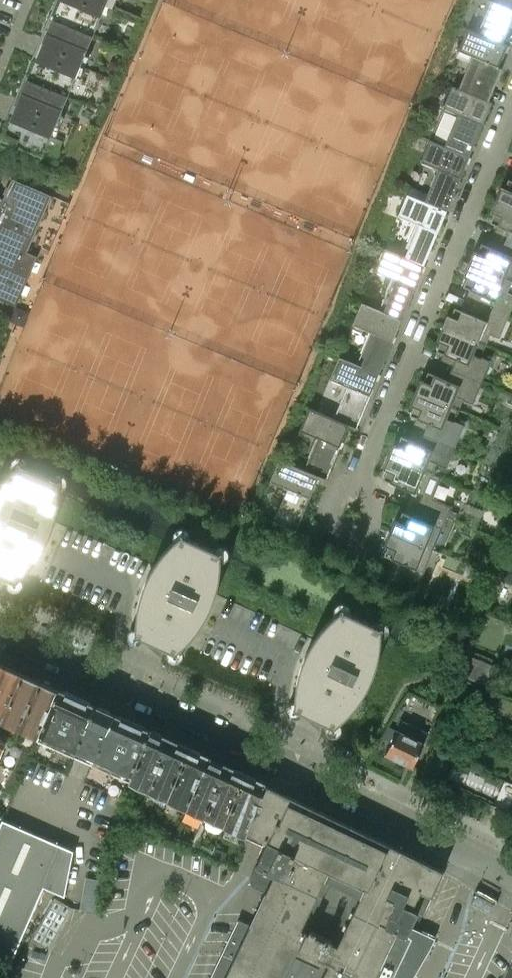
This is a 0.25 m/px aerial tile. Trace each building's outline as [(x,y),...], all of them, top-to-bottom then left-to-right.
[(108,0),(56,0),(48,18),(93,36),(108,0)] [(511,13),(511,0),(491,0),(478,32),(500,41),(511,13)] [(68,96),(85,55),(93,36),(48,18),(23,78),(68,96)] [(485,98),(507,44),(500,41),(478,32),(468,27),(458,50),(476,57),(462,89),(463,90),(485,99),(485,98)] [(60,115),(68,96),(23,78),(0,134),(0,138),(56,162),(62,140),(55,137),(59,126),(56,125),(60,115)] [(469,156),(492,102),(485,99),(463,90),(462,89),(452,85),(443,107),(458,113),(445,145),(469,156)] [(447,210),(469,156),(445,145),(430,139),(420,161),(438,169),(428,193),(425,201),(447,210)] [(52,195),(12,178),(3,199),(0,197),(0,298),(5,300),(11,303),(16,305),(29,276),(38,255),(27,251),(52,195)] [(508,179),(504,187),(501,186),(495,199),(511,206),(511,180),(508,179)] [(410,186),(407,193),(425,201),(428,193),(410,186)] [(429,252),(447,210),(425,201),(407,193),(398,216),(415,223),(402,255),(424,265),(429,252)] [(495,199),(490,211),(494,213),(490,222),(501,226),(496,237),(511,244),(511,206),(495,199)] [(496,237),(492,247),(481,243),(478,252),(474,250),(468,263),(511,281),(511,244),(496,237)] [(401,319),(424,265),(402,255),(384,248),(375,270),(393,277),(379,309),(401,319)] [(511,282),(511,281),(468,263),(463,276),(467,277),(463,286),(474,291),(470,301),(508,318),(511,308),(511,294),(508,292),(511,282)] [(499,338),(508,318),(470,301),(465,311),(455,307),(451,316),(447,314),(442,328),(485,346),(490,334),(499,338)] [(379,373),(401,319),(379,309),(362,302),(352,324),(370,331),(357,363),(356,364),(379,373)] [(481,356),(485,346),(442,328),(437,340),(440,341),(436,350),(447,355),(443,366),(481,382),(490,360),(481,356)] [(356,428),(379,373),(356,364),(357,363),(339,356),(330,378),(347,386),(334,418),(333,419),(348,425),(356,428)] [(473,402),(481,382),(443,366),(439,376),(428,371),(424,380),(420,379),(415,392),(458,411),(463,398),(473,402)] [(454,420),(458,411),(415,392),(410,404),(413,406),(410,415),(420,419),(416,430),(454,446),(463,424),(454,420)] [(326,479),(348,425),(333,419),(334,418),(309,407),(300,430),(317,437),(304,469),(303,470),(318,476),(326,479)] [(446,466),(454,446),(416,430),(412,440),(401,436),(397,444),(394,443),(388,455),(432,474),(437,462),(446,466)] [(441,478),(432,474),(388,455),(383,468),(387,470),(383,479),(422,495),(417,506),(446,518),(447,517),(450,509),(451,506),(432,498),(441,478)] [(296,530),(318,476),(303,470),(304,469),(279,458),(270,481),(287,488),(273,521),(296,530)] [(55,522),(57,516),(59,504),(59,501),(59,496),(60,490),(60,488),(59,481),(20,463),(11,471),(3,480),(0,483),(0,575),(15,582),(25,573),(32,565),(36,561),(40,555),(43,550),(45,546),(48,540),(52,531),(53,527),(55,522)] [(433,550),(446,518),(417,506),(413,516),(402,511),(399,520),(395,519),(389,532),(433,550)] [(450,509),(447,517),(454,520),(458,512),(450,509)] [(419,582),(433,550),(389,532),(384,544),(388,546),(384,555),(395,559),(390,570),(419,582)] [(214,601),(216,594),(218,588),(220,577),(220,573),(221,568),(221,562),(221,561),(221,553),(182,535),(164,551),(157,561),(154,565),(151,570),(149,574),(147,578),(144,584),(142,591),(140,599),(138,604),(138,606),(137,611),(136,627),(136,635),(175,653),(185,645),(193,637),(196,633),(200,626),(203,622),(206,618),(208,614),(210,610),(213,604),(214,601)] [(504,557),(496,555),(494,561),(502,564),(504,557)] [(504,567),(497,564),(492,576),(511,585),(511,571),(504,567)] [(378,662),(379,654),(380,652),(381,640),(381,628),(342,609),(336,614),(334,617),(330,620),(325,626),(317,635),(314,639),(310,646),(307,652),(304,658),(301,665),(300,668),(299,672),(298,677),(297,680),(296,687),(295,694),(295,698),(295,701),(294,709),(334,728),(341,722),(345,718),(350,713),(356,706),(359,701),(362,697),(365,693),(368,687),(371,681),(373,676),(375,671),(376,666),(378,662)] [(22,672),(4,664),(0,674),(0,720),(2,721),(22,672)] [(20,729),(40,681),(22,672),(2,721),(20,729)] [(38,737),(58,689),(40,681),(20,729),(38,737)] [(56,745),(77,697),(77,695),(66,690),(62,691),(58,689),(38,737),(56,745)] [(75,754),(96,706),(91,704),(89,700),(77,695),(77,697),(56,745),(75,754)] [(93,762),(113,714),(111,713),(109,709),(102,706),(97,707),(96,706),(75,754),(93,762)] [(107,768),(129,721),(130,719),(122,715),(117,716),(113,714),(93,762),(107,768)] [(402,718),(385,753),(389,755),(413,766),(430,732),(402,718)] [(127,777),(149,730),(147,729),(144,725),(130,719),(129,721),(107,768),(127,777)] [(146,789),(169,739),(161,736),(162,733),(153,729),(152,731),(149,730),(127,777),(129,778),(128,781),(146,789)] [(167,798),(189,748),(190,746),(179,741),(178,744),(169,739),(146,789),(167,798)] [(186,807),(202,770),(208,758),(199,753),(200,751),(190,746),(189,748),(167,798),(186,807)] [(203,814),(219,778),(225,765),(208,758),(202,770),(186,807),(203,814)] [(222,823),(244,774),(245,772),(235,767),(234,770),(225,765),(219,778),(203,814),(222,823)] [(242,832),(264,784),(255,780),(256,777),(245,772),(244,774),(222,823),(242,832)] [(435,938),(416,929),(411,927),(417,914),(418,912),(423,915),(444,871),(438,868),(411,855),(318,810),(286,794),(277,790),(264,784),(242,832),(256,838),(264,841),(265,840),(267,841),(267,842),(250,878),(252,886),(266,892),(258,910),(251,924),(251,925),(238,919),(210,977),(412,977),(435,938)] [(44,887),(64,896),(65,895),(74,850),(2,819),(0,824),(0,962),(9,966),(44,887)] [(81,906),(100,910),(106,878),(88,875),(81,906)]
